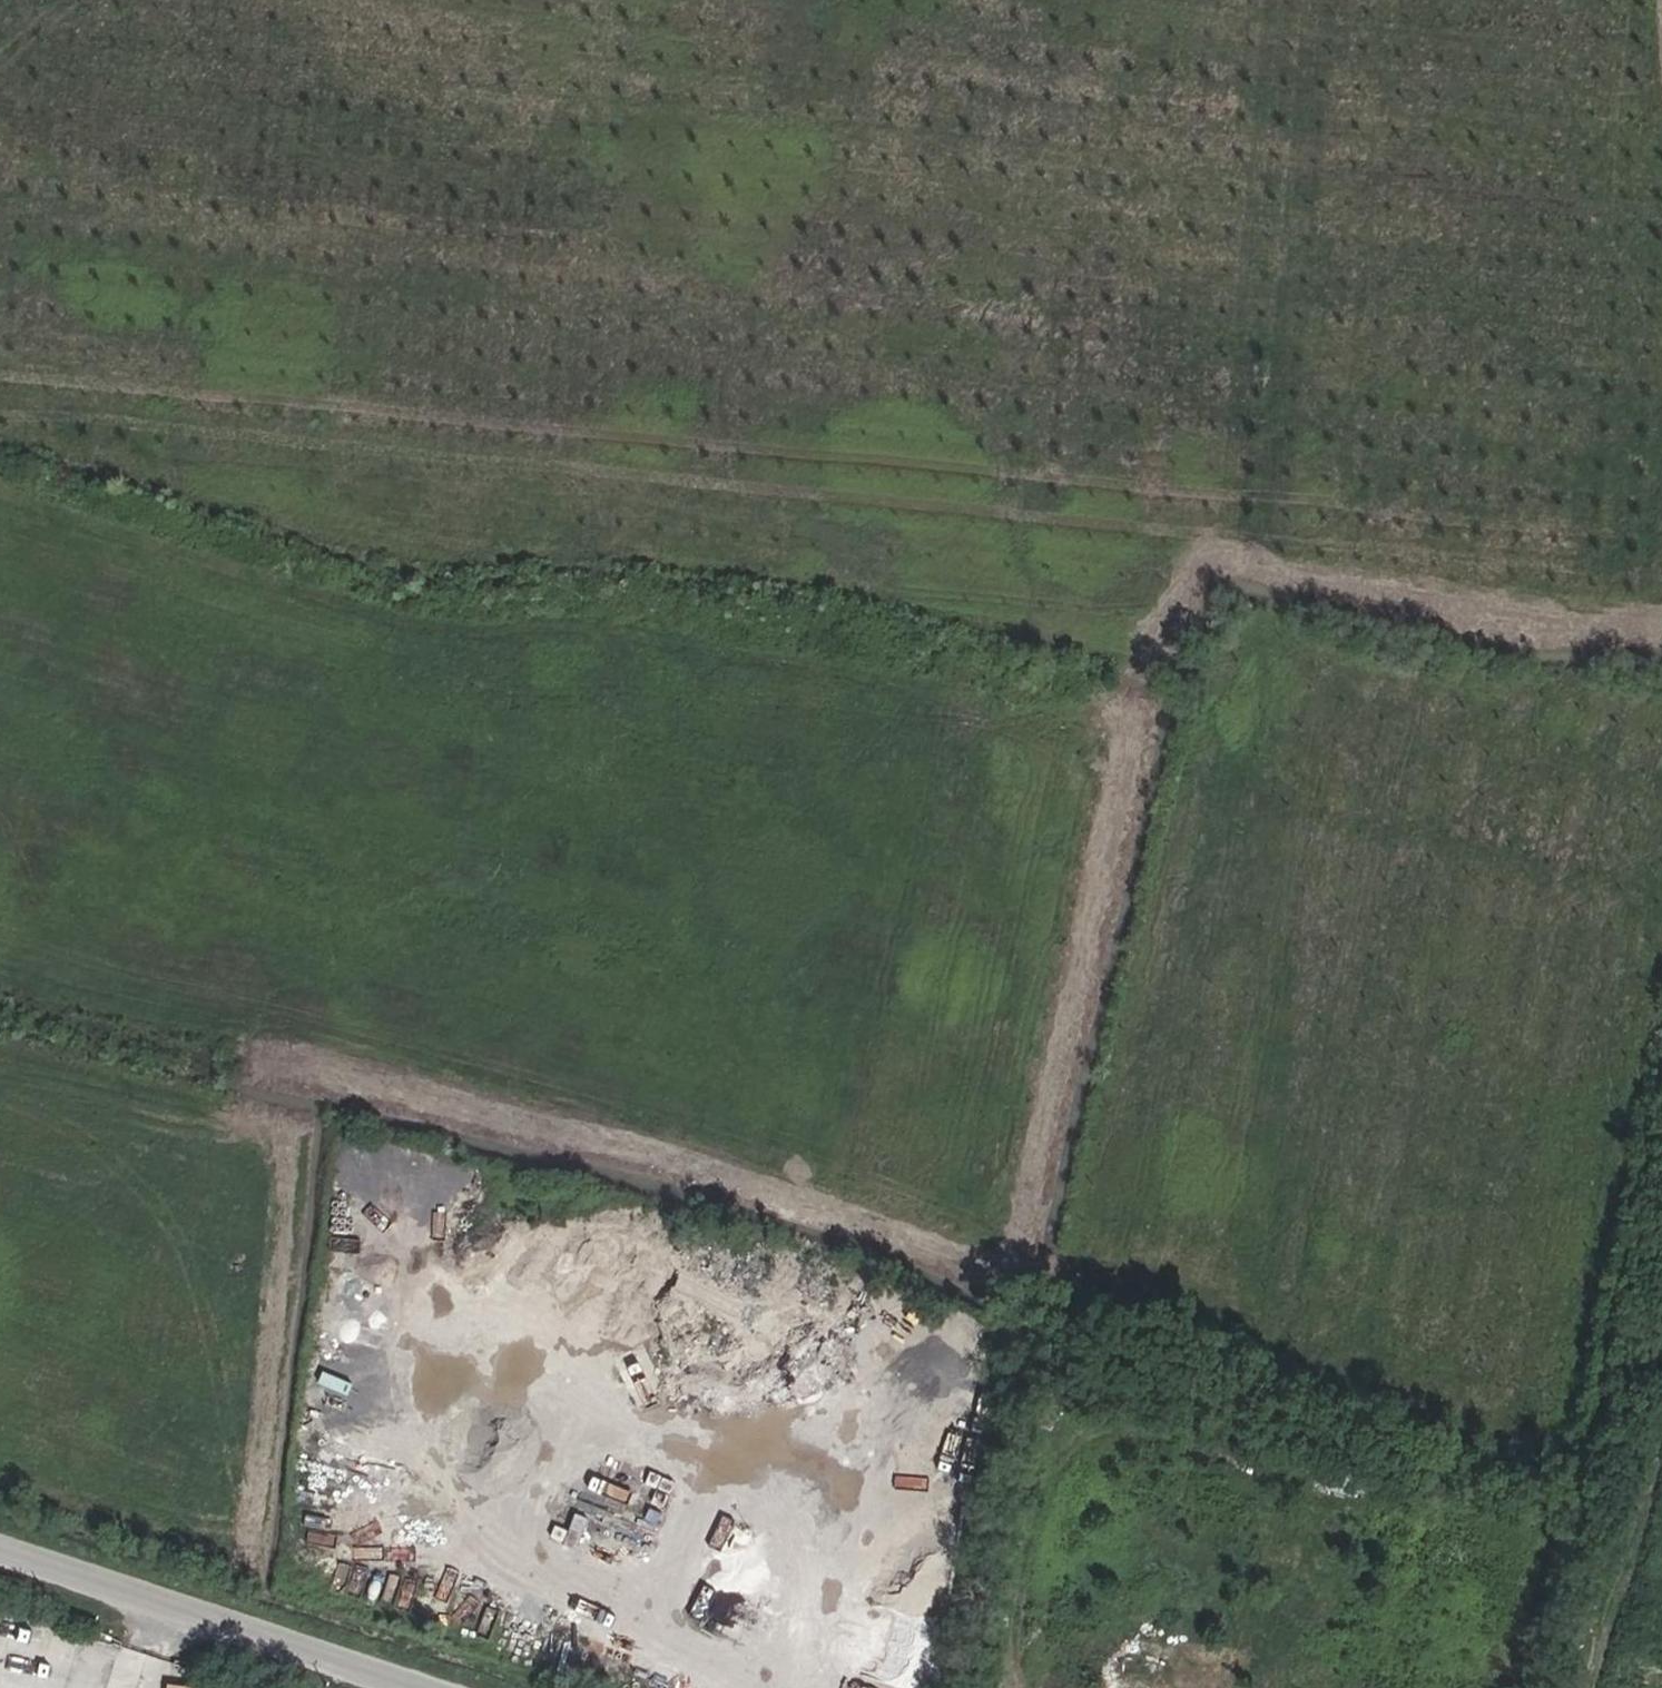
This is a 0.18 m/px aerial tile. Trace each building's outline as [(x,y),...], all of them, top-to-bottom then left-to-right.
[(479,1625),(492,1576),(430,1561),(425,1578),(391,1569),(383,1601),(479,1625)]
